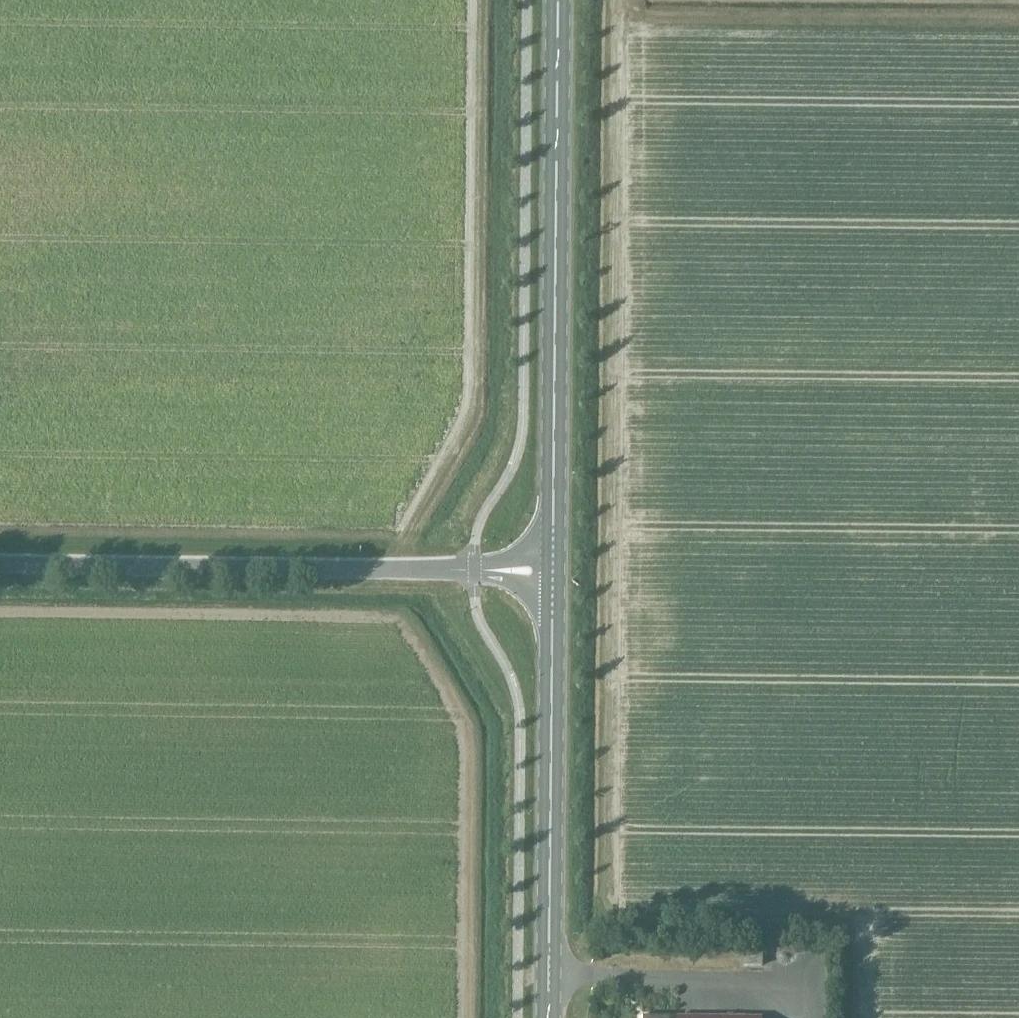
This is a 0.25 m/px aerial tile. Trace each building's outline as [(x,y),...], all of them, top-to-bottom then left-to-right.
[(762,966),(762,953),(745,953),(745,966),(762,966)]
